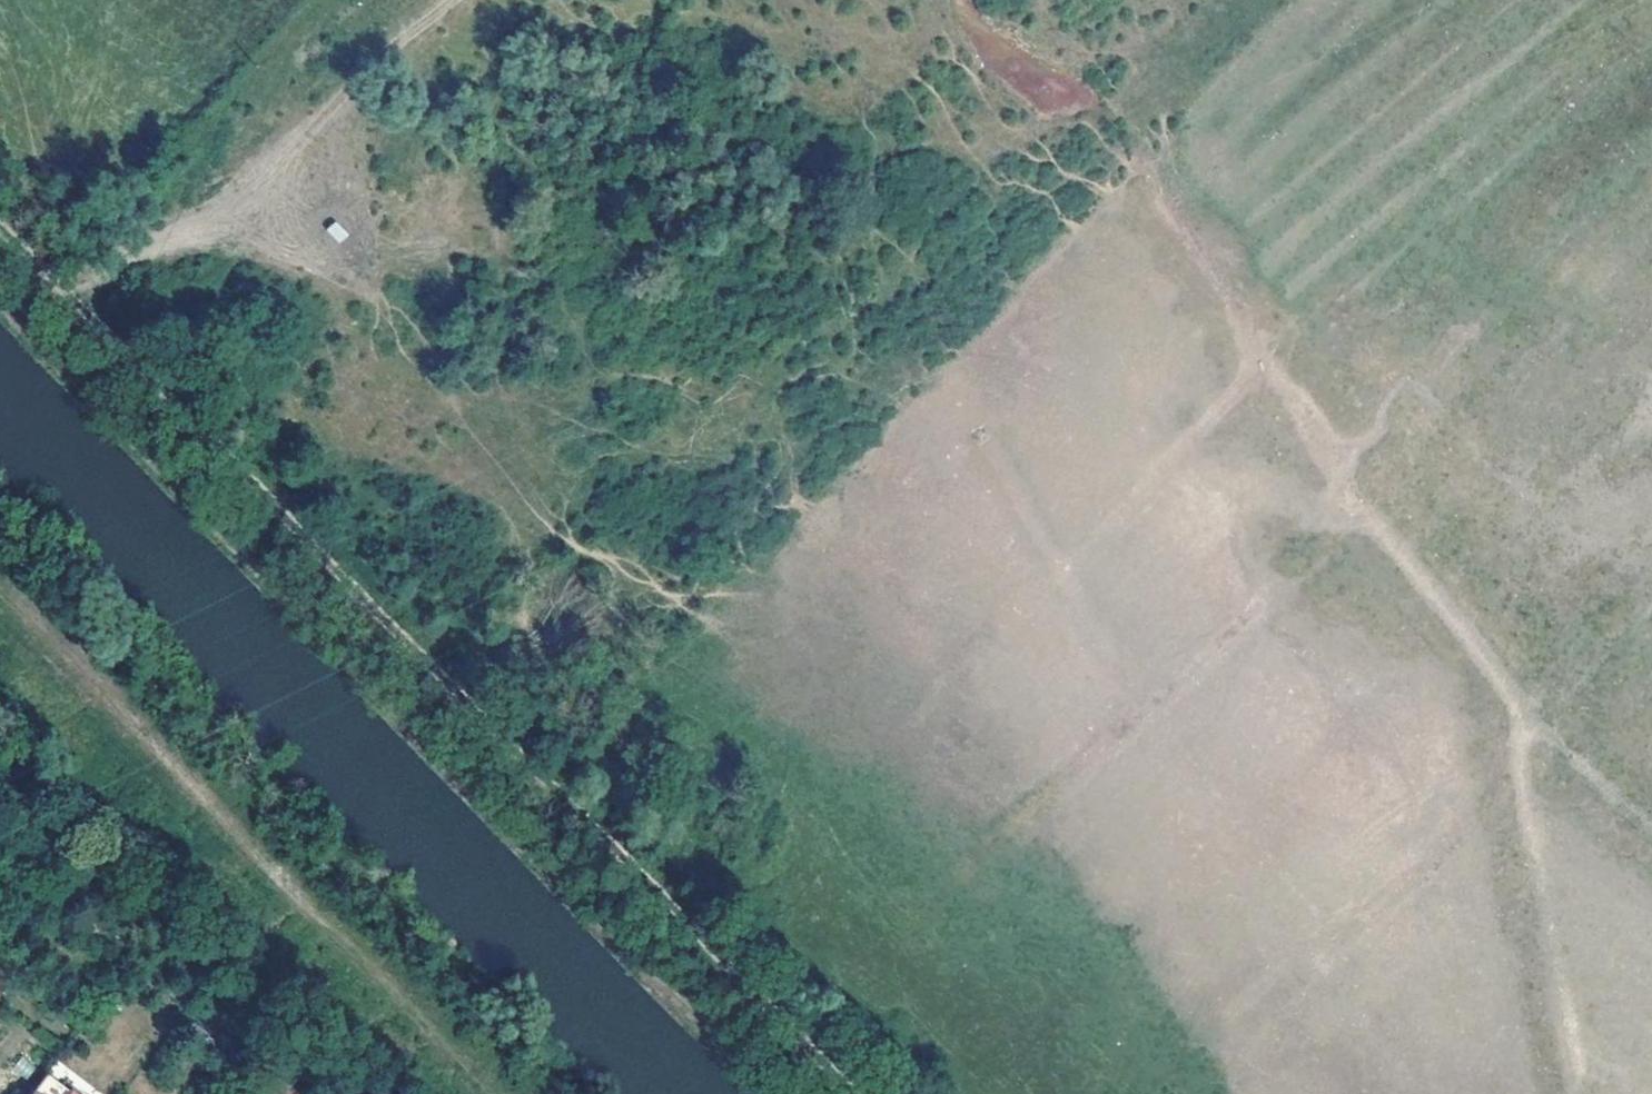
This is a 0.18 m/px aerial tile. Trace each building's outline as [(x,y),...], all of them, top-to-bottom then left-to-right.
[(33,1093),(69,1093),(45,1076),(32,1093),(33,1093)]
